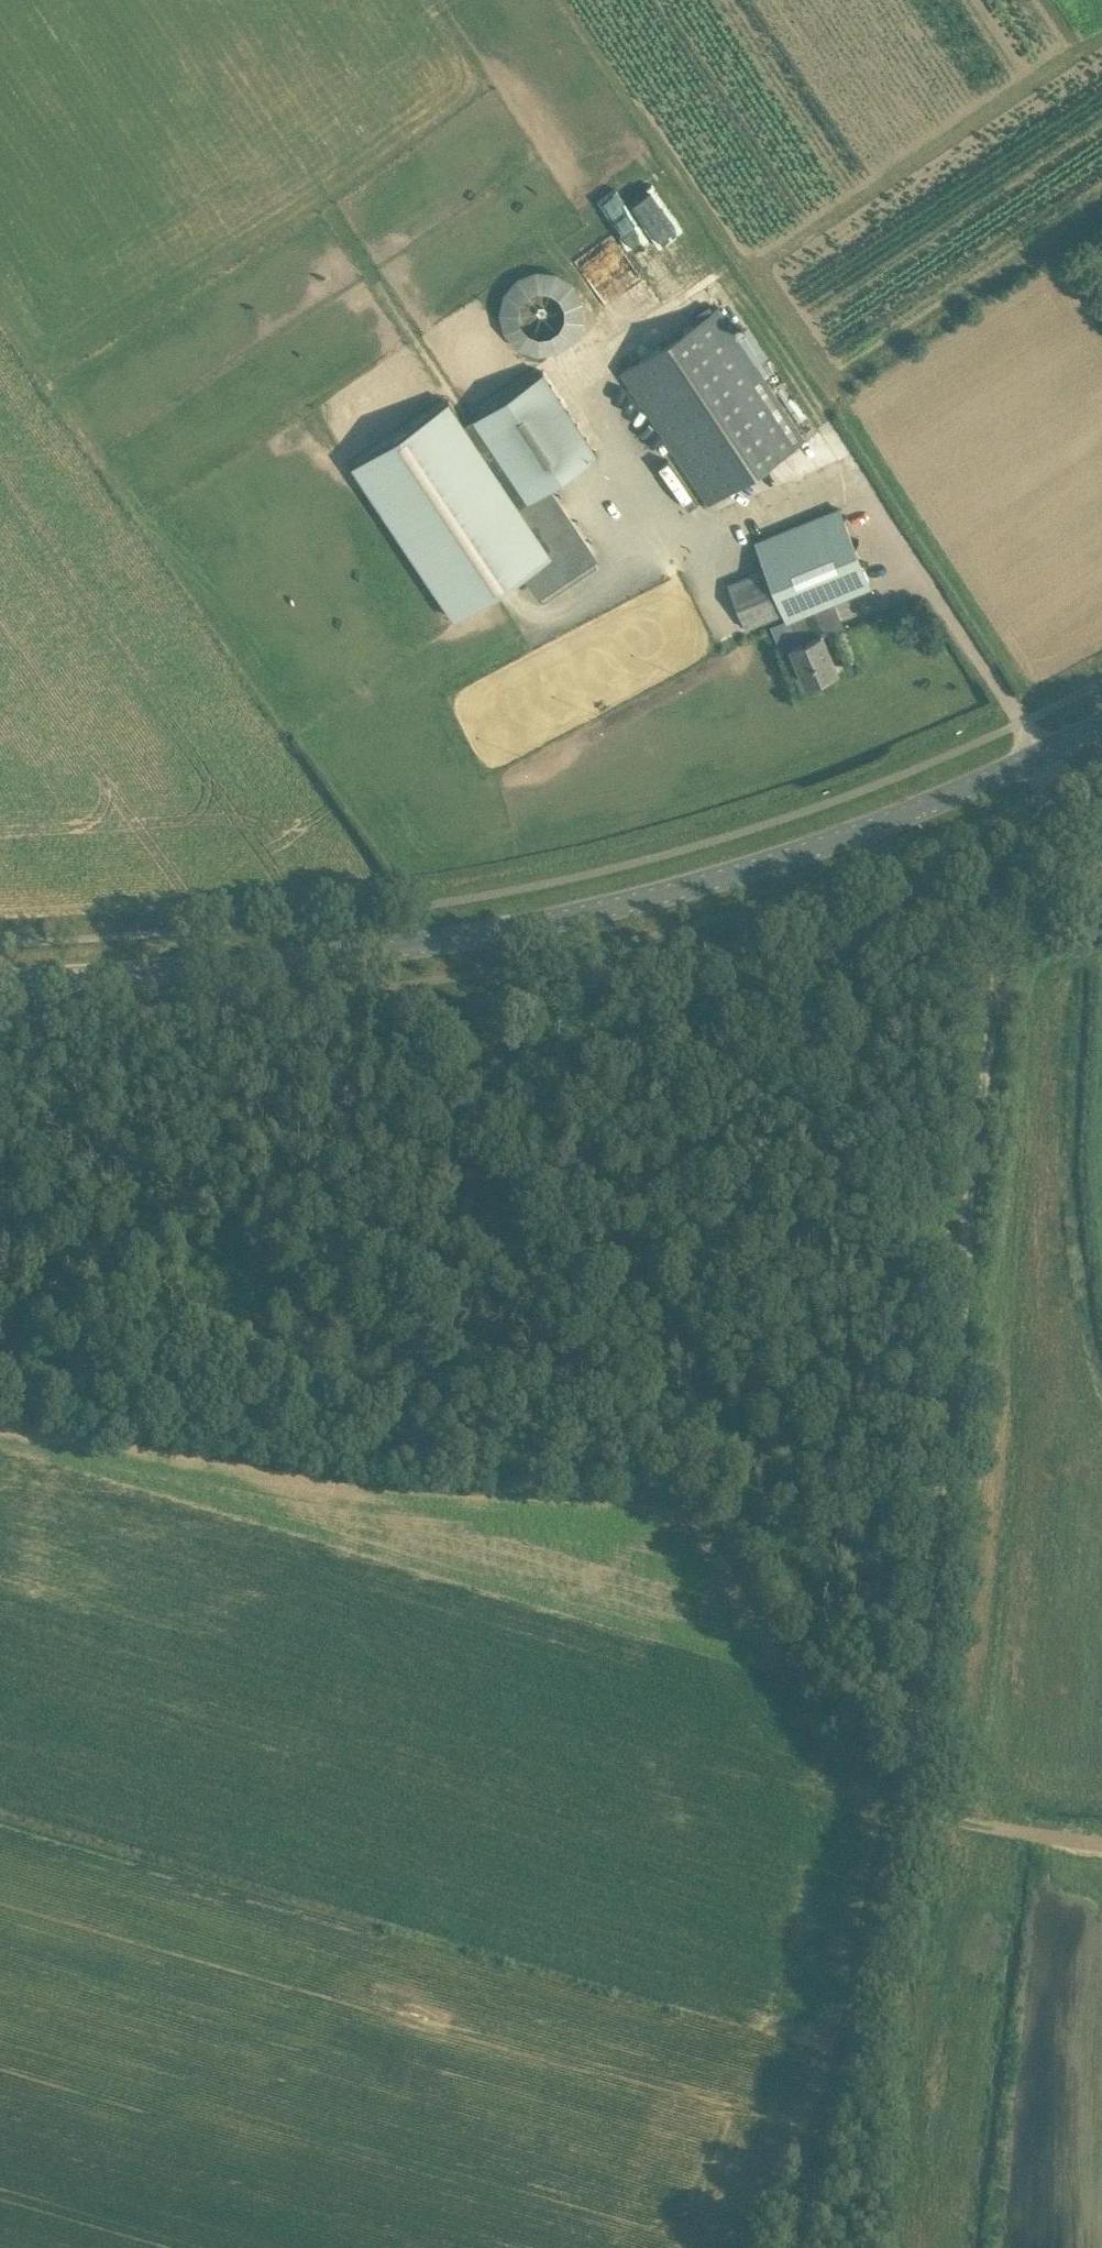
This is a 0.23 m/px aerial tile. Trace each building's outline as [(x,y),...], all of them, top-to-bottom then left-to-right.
[(703,262),(651,170),(623,187),(634,207),(622,214),(616,204),(608,209),(654,290),(703,262)] [(522,306),(529,305),(525,285),(502,290),(508,323),(524,319),(522,306)] [(718,306),(623,370),(710,501),(805,437),(718,306)] [(449,399),(353,463),(456,618),(525,571),(537,589),(570,567),(565,560),(584,547),(544,488),(598,452),(543,370),(465,422),(449,399)] [(730,583),(747,626),(785,611),(787,618),(789,617),(805,610),(871,583),(840,507),(757,542),(767,567),(730,583)] [(815,635),(805,610),(789,617),(799,641),(791,644),(807,681),(838,669),(822,632),(815,635)]
